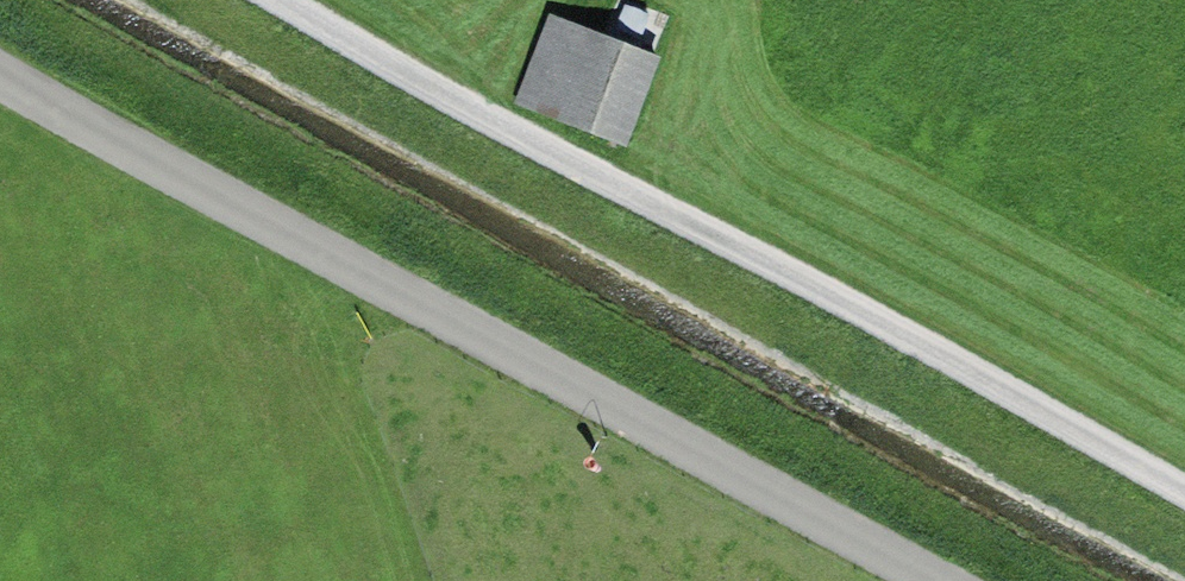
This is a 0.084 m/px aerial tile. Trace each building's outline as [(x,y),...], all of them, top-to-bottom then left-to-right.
[(655,69),(549,25),(514,107),(620,152),(655,69)]
